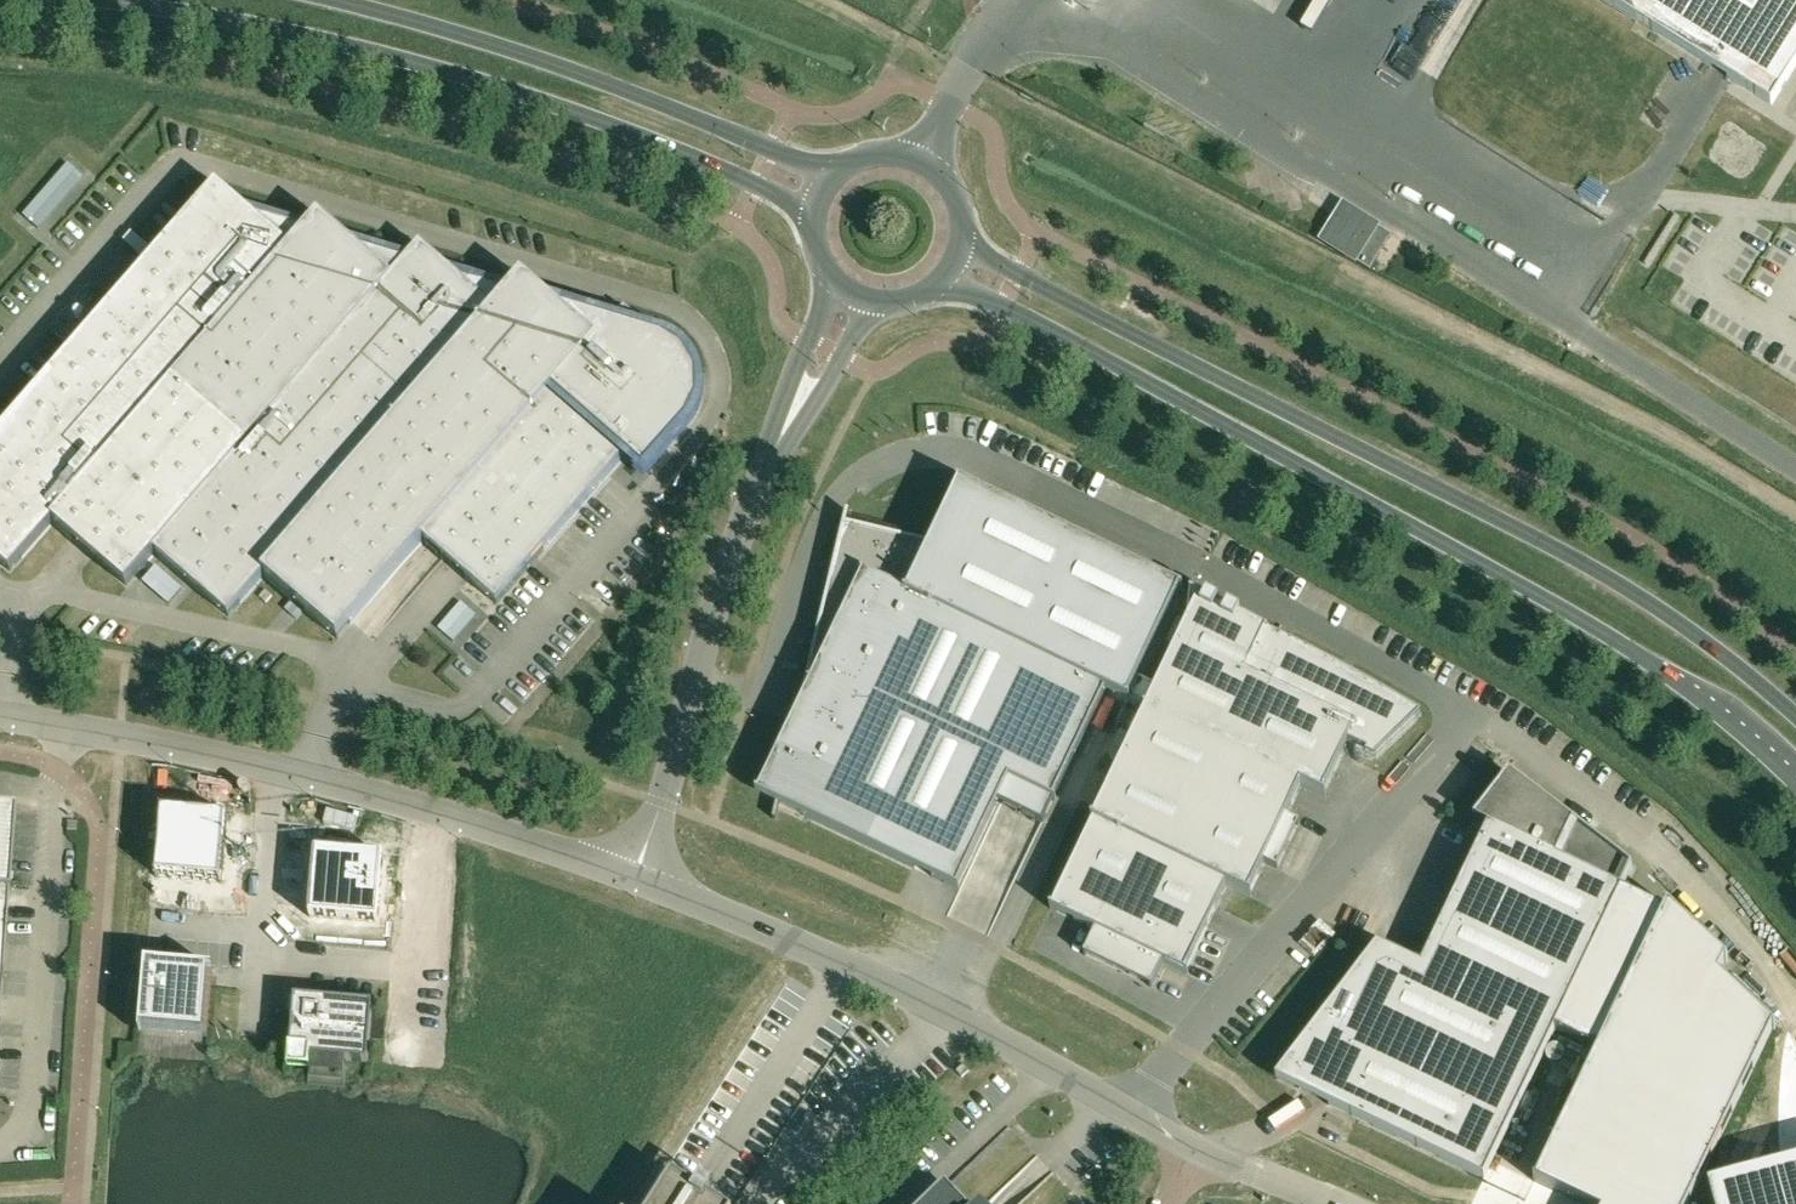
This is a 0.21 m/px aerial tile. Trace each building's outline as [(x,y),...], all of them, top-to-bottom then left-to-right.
[(1795,66),(1795,0),(1604,0),(1685,51),(1737,83),(1771,105),(1795,66)] [(409,263),(356,247),(319,214),(304,231),(254,216),(217,184),(0,432),(0,562),(10,571),(53,522),(127,585),(155,552),(229,616),(265,575),(338,639),(424,540),(497,604),(626,455),(644,471),(685,424),(693,413),(697,401),(699,388),(697,375),(691,363),(684,353),(673,344),(662,339),(624,306),(614,319),(613,324),(560,308),(522,276),(512,288),(513,289),(511,294),(458,278),(420,245),(410,257),(411,258),(409,263)] [(1355,261),(1377,226),(1346,206),(1324,241),(1355,261)] [(1392,235),(1377,226),(1355,261),(1370,270),(1392,235)] [(757,790),(756,793),(777,802),(773,819),(776,819),(780,804),(913,868),(959,890),(960,887),(958,886),(999,801),(1042,821),(1043,822),(1054,801),(1055,801),(1057,799),(1054,798),(1106,691),(1125,700),(1128,702),(1145,710),(1145,709),(1148,710),(1158,688),(1138,679),(1180,591),(1182,593),(1184,590),(959,482),(957,485),(959,486),(937,532),(931,544),(847,524),(850,511),(847,511),(835,561),(800,707),(794,719),(759,791),(757,790)] [(1415,719),(1347,680),(1348,678),(1337,673),(1336,674),(1286,648),(1288,644),(1278,639),(1276,643),(1265,638),(1266,635),(1268,637),(1270,634),(1192,594),(1191,596),(1200,601),(1158,688),(1148,710),(1145,709),(1145,710),(1144,711),(1147,712),(1095,820),(1093,819),(1092,821),(1094,822),(1053,907),(1051,906),(1050,908),(1096,930),(1084,955),(1086,956),(1087,953),(1151,984),(1149,986),(1152,987),(1163,963),(1187,974),(1188,972),(1186,971),(1227,886),(1251,897),(1252,895),(1250,894),(1264,863),(1277,869),(1279,867),(1276,866),(1296,824),(1298,825),(1299,823),(1287,817),(1301,786),(1325,798),(1326,796),(1324,795),(1348,746),(1374,758),(1415,719)] [(1474,819),(1488,826),(1421,966),(1378,945),(1361,967),(1286,1065),(1275,1079),(1328,1105),(1484,1179),(1555,1031),(1598,1051),(1537,1180),(1535,1179),(1534,1181),(1581,1203),(1689,1203),(1772,1029),(1773,1030),(1775,1028),(1718,975),(1724,961),(1725,962),(1727,960),(1667,904),(1665,906),(1667,908),(1666,910),(1622,889),(1633,867),(1533,791),(1532,790),(1509,773),(1474,819)] [(7,890),(10,890),(10,882),(8,882),(13,810),(0,809),(0,996),(7,890)] [(162,811),(156,877),(222,883),(228,816),(162,811)] [(318,851),(312,917),(379,923),(384,857),(318,851)] [(214,969),(146,963),(140,1028),(208,1034),(214,969)] [(315,996),(292,994),(290,1016),(293,1016),(291,1045),(289,1045),(289,1050),(288,1067),(310,1069),(311,1059),(368,1063),(373,1004),(314,999),(315,996)] [(709,1199),(715,1189),(703,1181),(697,1191),(673,1176),(672,1176),(662,1170),(639,1203),(717,1203),(709,1199)] [(1711,1199),(1713,1203),(1795,1203),(1795,1176),(1711,1199)] [(947,1190),(933,1203),(961,1203),(947,1190)]
